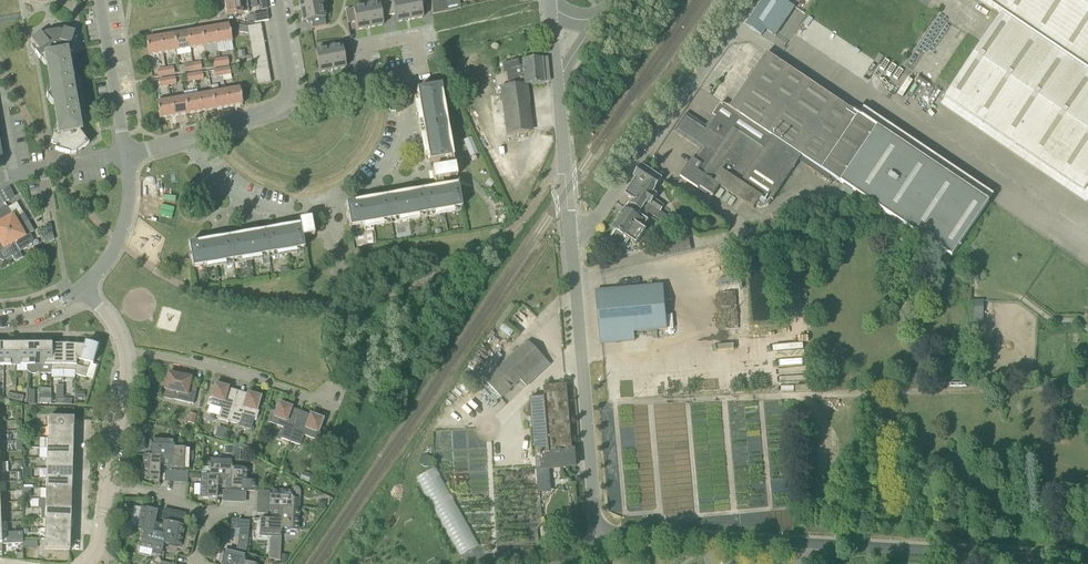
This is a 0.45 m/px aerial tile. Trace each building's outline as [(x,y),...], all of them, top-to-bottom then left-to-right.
[(227,16),(248,12),(246,0),(228,0),(224,1),(227,16)] [(259,10),(266,9),(265,0),(258,0),(259,10)] [(303,23),(311,21),(313,28),(326,26),(325,19),(321,0),(298,0),(303,23)] [(378,4),(381,17),(395,14),(393,1),(393,0),(377,0),(378,4)] [(393,1),(395,14),(397,23),(423,18),(421,9),(428,8),(426,0),(396,0),(393,1)] [(461,9),(459,0),(453,0),(445,2),(445,0),(431,0),(433,15),(445,12),(461,9)] [(766,30),(776,36),(784,23),(789,17),(795,7),(784,0),(763,0),(746,25),(762,36),(766,30)] [(990,33),(945,99),(1084,193),(1087,187),(1087,0),(981,0),(1003,14),(990,33)] [(378,4),(352,8),(345,10),(348,23),(355,22),(357,31),(383,26),(381,17),(378,4)] [(268,20),(267,11),(253,14),(254,23),(268,20)] [(619,20),(614,17),(613,16),(607,24),(613,28),(619,20)] [(248,33),(262,31),(261,24),(247,26),(248,33)] [(233,49),(228,25),(215,28),(218,44),(219,52),(233,49)] [(248,33),(247,26),(240,25),(239,32),(248,34),(248,33)] [(204,47),(218,44),(215,28),(201,30),(204,47)] [(62,32),(58,31),(46,33),(42,35),(40,33),(31,40),(34,45),(31,46),(35,53),(39,58),(41,57),(41,55),(65,51),(66,53),(66,52),(72,53),(74,46),(76,39),(73,38),(75,33),(63,29),(62,32)] [(201,30),(187,32),(190,49),(190,53),(197,52),(198,53),(205,52),(204,47),(201,30)] [(249,40),(263,37),(262,31),(248,33),(248,34),(249,40)] [(176,51),(185,50),(190,49),(187,32),(173,35),(176,51)] [(162,54),(176,51),(173,35),(160,37),(162,54)] [(146,39),(149,56),(162,54),(160,37),(146,39)] [(250,46),(264,44),(263,37),(249,40),(250,46)] [(251,53),(265,50),(264,44),(250,46),(251,53)] [(319,73),(345,68),(344,59),(351,58),(348,44),(341,46),(315,51),(319,73)] [(251,53),(252,59),(267,57),(265,50),(251,53)] [(78,115),(80,108),(75,107),(74,102),(71,83),(70,78),(74,75),(70,69),(69,70),(66,53),(65,51),(41,55),(41,57),(39,58),(40,59),(40,58),(45,65),(47,65),(51,88),(49,88),(46,96),(47,98),(52,105),(54,105),(58,127),(56,128),(53,136),(53,137),(55,138),(56,140),(80,135),(80,132),(79,126),(77,116),(78,115)] [(989,203),(767,53),(730,108),(803,157),(800,160),(802,163),(821,175),(820,177),(822,179),(823,177),(826,179),(824,181),(826,182),(827,180),(828,181),(831,176),(858,194),(952,257),(989,203)] [(227,57),(219,59),(221,66),(229,65),(227,57)] [(254,66),(268,63),(267,57),(252,59),(254,66)] [(527,85),(544,83),(550,82),(548,58),(542,58),(522,61),(523,67),(519,67),(518,61),(503,65),(503,74),(507,73),(508,86),(501,87),(506,135),(529,132),(526,105),(529,105),(527,85)] [(213,67),(221,66),(219,59),(211,60),(213,67)] [(200,62),(192,63),(194,71),(202,69),(200,62)] [(185,72),(194,71),(192,63),(184,65),(185,72)] [(255,72),(269,70),(268,63),(254,66),(255,72)] [(173,67),(165,68),(166,76),(174,74),(173,67)] [(221,69),(223,76),(231,75),(229,67),(221,69)] [(158,77),(166,76),(165,68),(157,70),(158,77)] [(215,77),(223,76),(221,69),(213,70),(215,77)] [(256,79),(270,76),(269,70),(255,72),(256,79)] [(202,72),(194,73),(195,80),(203,79),(202,72)] [(187,82),(195,80),(194,73),(186,75),(187,82)] [(270,76),(256,79),(257,85),(271,83),(270,76)] [(167,78),(168,85),(176,84),(175,77),(167,78)] [(168,85),(167,78),(159,80),(160,87),(168,85)] [(228,107),(225,91),(224,85),(210,88),(211,93),(214,110),(228,107)] [(429,162),(450,159),(438,94),(442,93),(441,86),(416,90),(429,162)] [(228,107),(242,105),(239,88),(225,91),(228,107)] [(173,117),(187,115),(184,98),(183,93),(169,96),(170,100),(173,117)] [(198,95),(201,112),(214,110),(211,93),(198,95)] [(198,95),(184,98),(187,115),(201,112),(198,95)] [(156,103),(160,120),(173,117),(170,100),(156,103)] [(693,160),(681,178),(699,190),(700,188),(714,197),(721,187),(754,210),(756,206),(761,209),(769,206),(800,160),(803,157),(730,108),(722,103),(713,116),(706,127),(686,113),(674,132),(700,149),(693,160)] [(70,155),(76,154),(76,153),(88,144),(80,132),(80,135),(56,140),(55,138),(53,137),(51,143),(57,144),(55,150),(70,155)] [(647,215),(648,213),(663,223),(667,216),(661,212),(664,207),(655,200),(658,196),(653,193),(663,179),(649,170),(648,169),(642,164),(633,177),(635,179),(625,195),(632,200),(630,204),(641,211),(647,215)] [(455,165),(447,167),(432,169),(434,181),(457,177),(455,165)] [(462,207),(458,183),(357,201),(358,201),(353,202),(346,204),(346,205),(345,205),(349,227),(350,227),(350,228),(462,208),(462,207)] [(15,197),(12,193),(9,187),(2,191),(8,201),(9,200),(15,197)] [(813,205),(808,195),(788,206),(794,216),(813,205)] [(630,204),(626,209),(613,229),(617,231),(611,240),(623,248),(629,239),(637,244),(646,231),(643,229),(648,221),(639,215),(641,211),(630,204)] [(0,210),(0,219),(8,232),(28,221),(24,213),(17,217),(13,216),(7,206),(0,210)] [(193,268),(261,256),(262,263),(268,262),(267,255),(304,249),(302,238),(314,236),(311,218),(299,220),(300,224),(200,242),(188,244),(188,245),(192,267),(193,268)] [(27,248),(26,247),(32,244),(33,239),(30,234),(34,231),(28,221),(8,232),(20,252),(27,248)] [(662,242),(674,243),(675,233),(663,231),(662,242)] [(5,248),(8,249),(16,262),(23,258),(20,252),(8,232),(0,237),(0,251),(5,248)] [(254,278),(253,271),(245,272),(246,279),(254,278)] [(663,286),(596,291),(601,344),(634,341),(633,333),(667,330),(663,286)] [(974,328),(985,329),(985,304),(974,304),(974,328)] [(527,387),(550,364),(529,341),(486,382),(502,398),(521,380),(527,387)] [(85,344),(84,346),(77,346),(76,365),(75,366),(75,371),(75,374),(78,375),(86,377),(90,364),(93,365),(98,347),(85,344)] [(16,345),(4,345),(4,365),(16,365),(16,345)] [(27,345),(16,345),(16,365),(27,365),(27,345)] [(40,345),(27,345),(27,365),(27,372),(28,372),(31,374),(35,374),(39,372),(40,372),(40,345)] [(51,370),(52,345),(40,345),(40,372),(39,372),(39,374),(51,374),(51,370)] [(51,370),(63,370),(64,345),(52,345),(51,370)] [(76,365),(77,346),(73,345),(64,345),(63,370),(72,371),(75,371),(75,366),(76,365)] [(168,373),(164,390),(163,397),(193,404),(197,388),(189,386),(191,378),(168,373)] [(207,413),(219,416),(218,419),(229,422),(236,395),(226,392),(228,388),(215,384),(211,398),(209,397),(207,404),(209,405),(207,413)] [(542,454),(573,451),(567,385),(544,387),(545,398),(531,399),(536,457),(542,456),(542,454)] [(85,392),(76,391),(75,398),(84,399),(85,392)] [(229,422),(238,425),(237,426),(251,430),(254,418),(257,419),(259,411),(256,410),(260,397),(248,394),(246,398),(236,395),(229,422)] [(40,395),(40,403),(47,404),(51,404),(51,395),(40,395)] [(290,442),(299,415),(289,412),(291,408),(279,403),(274,416),(272,415),(269,422),(283,428),(279,438),(290,442)] [(194,424),(196,415),(189,413),(187,422),(194,424)] [(309,419),(299,415),(290,442),(300,446),(304,435),(318,440),(321,433),(318,432),(323,419),(311,415),(309,419)] [(73,429),(74,419),(48,418),(48,429),(73,429)] [(48,439),(73,440),(73,429),(48,429),(48,439)] [(224,433),(217,431),(215,438),(222,440),(224,433)] [(73,450),(73,440),(48,439),(47,449),(73,450)] [(174,440),(152,439),(151,456),(164,457),(164,461),(173,461),(173,448),(174,440)] [(168,470),(189,471),(190,449),(173,448),(173,461),(164,461),(164,468),(168,468),(168,470)] [(72,460),(73,450),(47,449),(47,460),(72,460)] [(542,454),(542,456),(543,469),(576,467),(575,451),(573,451),(542,454)] [(164,457),(151,456),(143,456),(142,477),(159,478),(160,467),(164,468),(164,461),(164,457)] [(47,460),(47,469),(72,469),(72,460),(47,460)] [(209,460),(209,476),(222,477),(222,481),(231,481),(232,468),(232,461),(209,460)] [(478,547),(439,467),(419,476),(458,556),(478,547)] [(226,490),(246,491),(255,491),(256,482),(247,481),(248,469),(232,468),(231,481),(222,481),(222,486),(218,486),(218,487),(226,488),(226,490)] [(46,479),(72,480),(72,469),(47,469),(46,479)] [(308,483),(311,474),(302,471),(299,480),(308,483)] [(200,498),(217,498),(218,487),(218,486),(222,486),(222,481),(222,477),(209,476),(201,476),(200,498)] [(46,489),(71,490),(72,480),(46,479),(46,489)] [(291,491),(270,490),(269,511),(271,512),(271,516),(277,516),(278,507),(299,508),(300,492),(299,490),(298,488),(296,487),(294,488),(292,489),(291,491)] [(46,489),(46,499),(71,500),(71,490),(46,489)] [(71,510),(71,500),(46,499),(45,509),(71,510)] [(158,511),(141,507),(136,529),(144,531),(157,534),(158,529),(159,523),(155,522),(158,511)] [(282,516),(281,530),(298,530),(299,508),(278,507),(277,516),(282,516)] [(71,510),(45,509),(45,519),(71,520),(71,510)] [(271,520),(260,519),(259,536),(281,537),(281,530),(282,516),(277,516),(271,516),(271,520)] [(128,519),(121,517),(119,524),(126,526),(128,519)] [(45,529),(70,530),(71,520),(45,519),(45,529)] [(246,555),(248,544),(248,521),(238,520),(238,542),(236,553),(224,550),(221,563),(244,563),(244,562),(246,555)] [(163,544),(179,548),(184,526),(164,521),(163,524),(159,523),(158,529),(166,531),(163,544)] [(45,539),(70,540),(70,530),(45,529),(45,539)] [(166,531),(158,529),(157,534),(144,531),(138,554),(160,558),(162,551),(163,544),(166,531)] [(44,550),(70,551),(70,540),(45,539),(44,550)] [(43,558),(69,558),(69,551),(43,550),(43,558)] [(280,553),(278,562),(285,563),(287,555),(280,553)]
